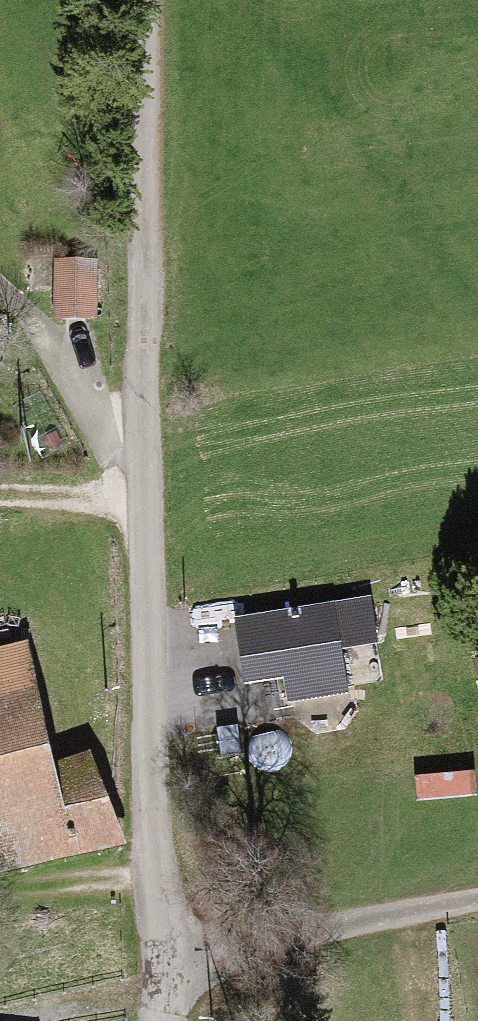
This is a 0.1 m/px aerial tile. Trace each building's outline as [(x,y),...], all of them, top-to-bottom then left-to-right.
[(85,271),(55,271),(54,329),(84,329),(85,271)] [(370,595),(236,618),(247,684),(282,678),(286,703),(348,692),(341,647),(378,641),(370,595)] [(0,662),(0,868),(119,844),(95,753),(54,763),(27,657),(0,662)]
